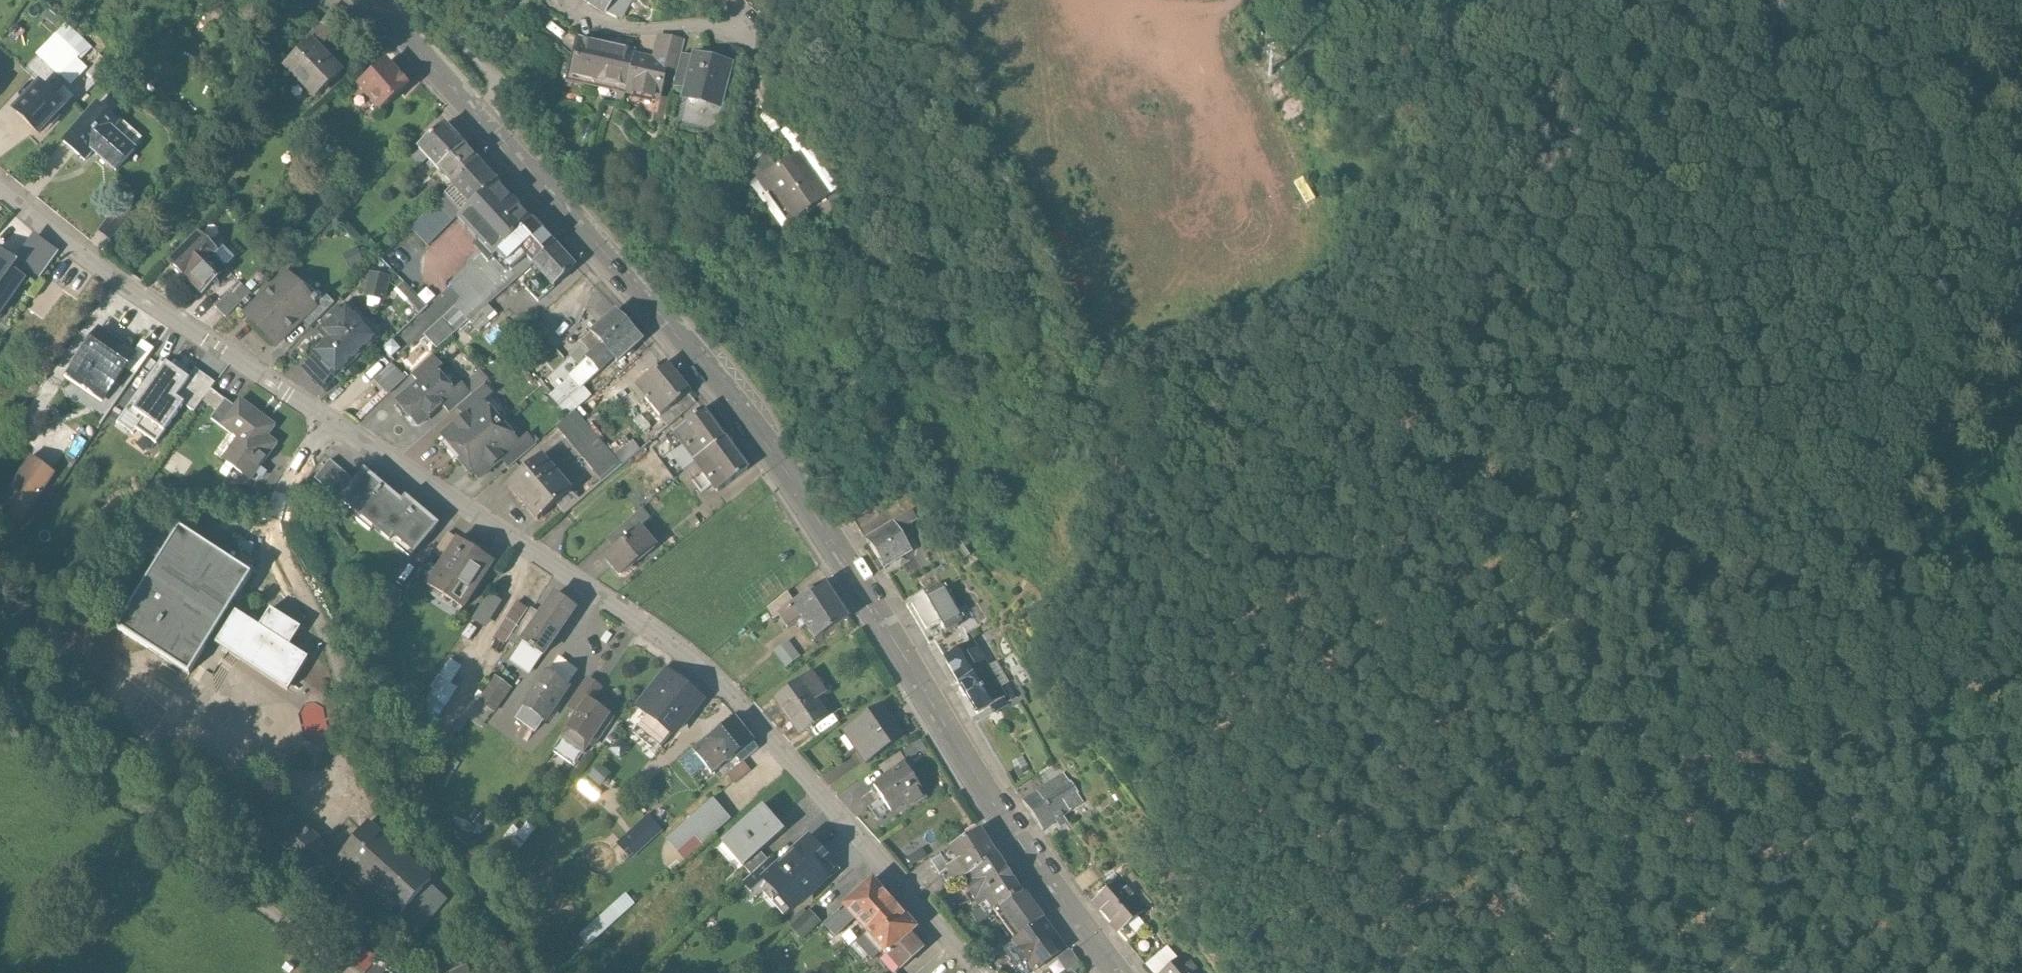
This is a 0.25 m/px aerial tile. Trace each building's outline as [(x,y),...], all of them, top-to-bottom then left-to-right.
[(582,8),(606,24),(609,20),(621,2),(623,0),(588,0),(582,8)] [(621,2),(609,20),(624,29),(631,19),(625,15),(629,8),(621,2)] [(305,40),(310,44),(312,42),(320,50),(337,34),(321,26),(305,40)] [(320,50),(312,42),(310,44),(284,69),(314,100),(342,72),(320,50)] [(658,45),(653,66),(680,72),(682,65),(685,52),(658,45)] [(635,61),(581,49),(573,86),(620,97),(626,98),(634,63),(635,61)] [(409,88),(387,63),(359,87),(380,112),(409,88)] [(653,68),(634,63),(626,98),(625,105),(661,113),(668,81),(678,84),(680,72),(653,66),(653,68)] [(685,101),(692,68),(682,65),(680,72),(678,84),(674,99),(685,101)] [(733,74),(693,65),(692,68),(685,101),(682,113),(722,122),(733,74)] [(56,102),(41,87),(16,113),(39,135),(72,101),(64,94),(56,102)] [(118,125),(98,107),(64,144),(85,162),(94,152),(116,172),(134,152),(133,150),(142,140),(121,122),(118,125)] [(466,155),(445,132),(417,158),(438,181),(466,155)] [(482,172),(466,155),(438,181),(454,197),(482,172)] [(752,157),(738,156),(737,177),(752,177),(752,157)] [(811,194),(796,170),(754,198),(784,244),(819,221),(805,198),(811,194)] [(498,189),(482,172),(454,197),(470,215),(498,189)] [(532,226),(498,189),(470,215),(457,226),(476,247),(472,251),(483,262),(488,267),(497,258),(532,226)] [(470,215),(454,197),(415,233),(431,251),(457,226),(470,215)] [(532,226),(497,258),(511,273),(520,264),(528,272),(553,248),(532,226)] [(218,255),(198,236),(170,264),(169,264),(201,297),(215,283),(216,283),(217,281),(227,270),(226,269),(234,261),(223,250),(218,255)] [(576,272),(553,248),(528,272),(551,296),(576,272)] [(0,254),(0,312),(15,292),(13,291),(21,279),(10,271),(15,265),(0,254)] [(488,267),(483,262),(452,291),(464,304),(457,311),(470,325),(487,309),(528,272),(520,264),(511,273),(497,258),(488,267)] [(310,300),(286,277),(247,316),(277,345),(318,303),(313,298),(310,300)] [(397,296),(419,319),(428,311),(405,288),(397,296)] [(497,319),(487,309),(470,325),(480,335),(497,319)] [(470,325),(457,311),(426,339),(439,353),(470,325)] [(370,337),(347,312),(325,332),(332,340),(315,356),(335,378),(348,365),(345,361),(370,337)] [(638,338),(616,314),(582,345),(592,357),(588,361),(599,373),(623,352),(626,356),(641,343),(637,339),(638,338)] [(135,357),(99,333),(67,378),(93,396),(104,380),(114,387),(125,371),(135,357)] [(135,357),(125,371),(134,377),(153,351),(144,344),(135,357)] [(411,377),(420,386),(435,372),(436,374),(442,368),(433,357),(411,377)] [(189,380),(163,362),(126,414),(140,424),(137,429),(157,444),(184,405),(175,398),(189,380)] [(689,395),(665,366),(637,389),(660,418),(689,395)] [(387,394),(402,380),(390,367),(375,381),(387,394)] [(195,370),(189,380),(175,398),(184,405),(196,413),(202,403),(210,391),(215,384),(195,370)] [(455,396),(436,374),(435,372),(420,386),(399,404),(408,414),(407,421),(413,426),(419,427),(455,396)] [(224,401),(210,391),(202,403),(216,412),(224,401)] [(235,409),(224,401),(216,412),(210,421),(220,428),(235,409)] [(261,418),(240,402),(235,409),(220,428),(240,443),(225,463),(240,474),(241,473),(251,480),(277,445),(267,438),(275,427),(273,426),(271,428),(260,420),(261,418)] [(443,438),(461,459),(501,425),(482,403),(443,438)] [(674,433),(695,463),(724,441),(704,412),(674,433)] [(519,446),(501,425),(461,459),(480,480),(519,446)] [(747,472),(724,441),(695,463),(718,494),(747,472)] [(30,458),(0,499),(0,511),(17,523),(52,474),(30,458)] [(572,493),(542,459),(508,488),(538,523),(572,493)] [(401,503),(364,472),(338,502),(389,544),(393,539),(401,546),(403,544),(414,552),(412,555),(413,557),(438,527),(404,499),(401,503)] [(916,524),(909,518),(867,544),(884,572),(912,554),(903,542),(912,536),(908,529),(916,524)] [(640,531),(639,530),(605,558),(621,576),(655,549),(654,548),(651,550),(637,534),(640,531)] [(252,578),(181,532),(118,628),(189,674),(252,578)] [(477,555),(457,543),(427,589),(461,611),(490,565),(476,557),(477,555)] [(849,623),(827,588),(779,619),(788,632),(798,626),(802,632),(807,629),(817,644),(849,623)] [(962,625),(940,588),(910,605),(926,632),(940,624),(946,634),(962,625)] [(575,611),(555,597),(522,643),(542,657),(575,611)] [(527,610),(515,603),(493,636),(506,644),(527,610)] [(259,626),(236,611),(215,643),(287,689),(307,658),(289,646),(300,629),(270,609),(259,626)] [(966,697),(977,714),(1005,698),(1000,689),(1008,684),(996,664),(987,669),(973,646),(946,662),(960,686),(959,690),(963,696),(966,697)] [(643,695),(654,704),(674,680),(662,671),(643,695)] [(567,689),(547,675),(524,708),(545,722),(567,689)] [(509,688),(492,677),(477,700),(494,711),(509,688)] [(827,695),(815,677),(778,701),(794,725),(799,721),(806,732),(827,718),(817,702),(827,695)] [(568,708),(578,714),(587,702),(590,704),(601,689),(588,680),(568,708)] [(674,680),(654,704),(647,714),(673,735),(700,701),(674,680)] [(590,704),(587,702),(578,714),(561,738),(582,753),(589,745),(590,746),(610,718),(590,704)] [(902,740),(882,711),(846,735),(866,765),(902,740)] [(758,750),(736,722),(711,742),(710,741),(704,746),(701,742),(692,749),(693,750),(679,762),(692,779),(705,768),(711,775),(734,756),(741,764),(758,750)] [(927,798),(906,767),(876,787),(893,813),(905,806),(908,811),(927,798)] [(1083,803),(1063,774),(1023,802),(1042,831),(1083,803)] [(713,799),(665,840),(677,853),(695,837),(701,844),(730,820),(713,799)] [(339,854),(282,803),(261,826),(329,888),(340,877),(328,866),(339,854)] [(765,806),(723,843),(744,867),(786,830),(765,806)] [(661,831),(648,815),(617,841),(631,857),(661,831)] [(432,879),(368,822),(339,854),(328,866),(340,877),(371,905),(363,914),(383,932),(391,923),(391,924),(432,879)] [(979,871),(999,858),(981,832),(952,851),(961,866),(949,873),(958,886),(960,886),(980,872),(979,871)] [(834,872),(809,843),(767,880),(792,909),(834,872)] [(1021,893),(999,858),(979,871),(980,872),(960,886),(973,906),(978,903),(987,916),(1002,906),(1022,934),(1042,921),(1023,893),(1021,893)] [(1144,910),(1120,881),(1093,904),(1117,933),(1144,910)] [(856,920),(867,932),(895,908),(874,883),(845,908),(846,908),(825,926),(836,938),(856,920)] [(916,931),(895,908),(867,932),(901,971),(923,952),(910,937),(916,931)] [(1064,950),(1042,921),(1013,942),(1035,971),(1064,950)] [(1175,959),(1157,972),(1198,972),(1185,958),(1179,963),(1175,959)]
